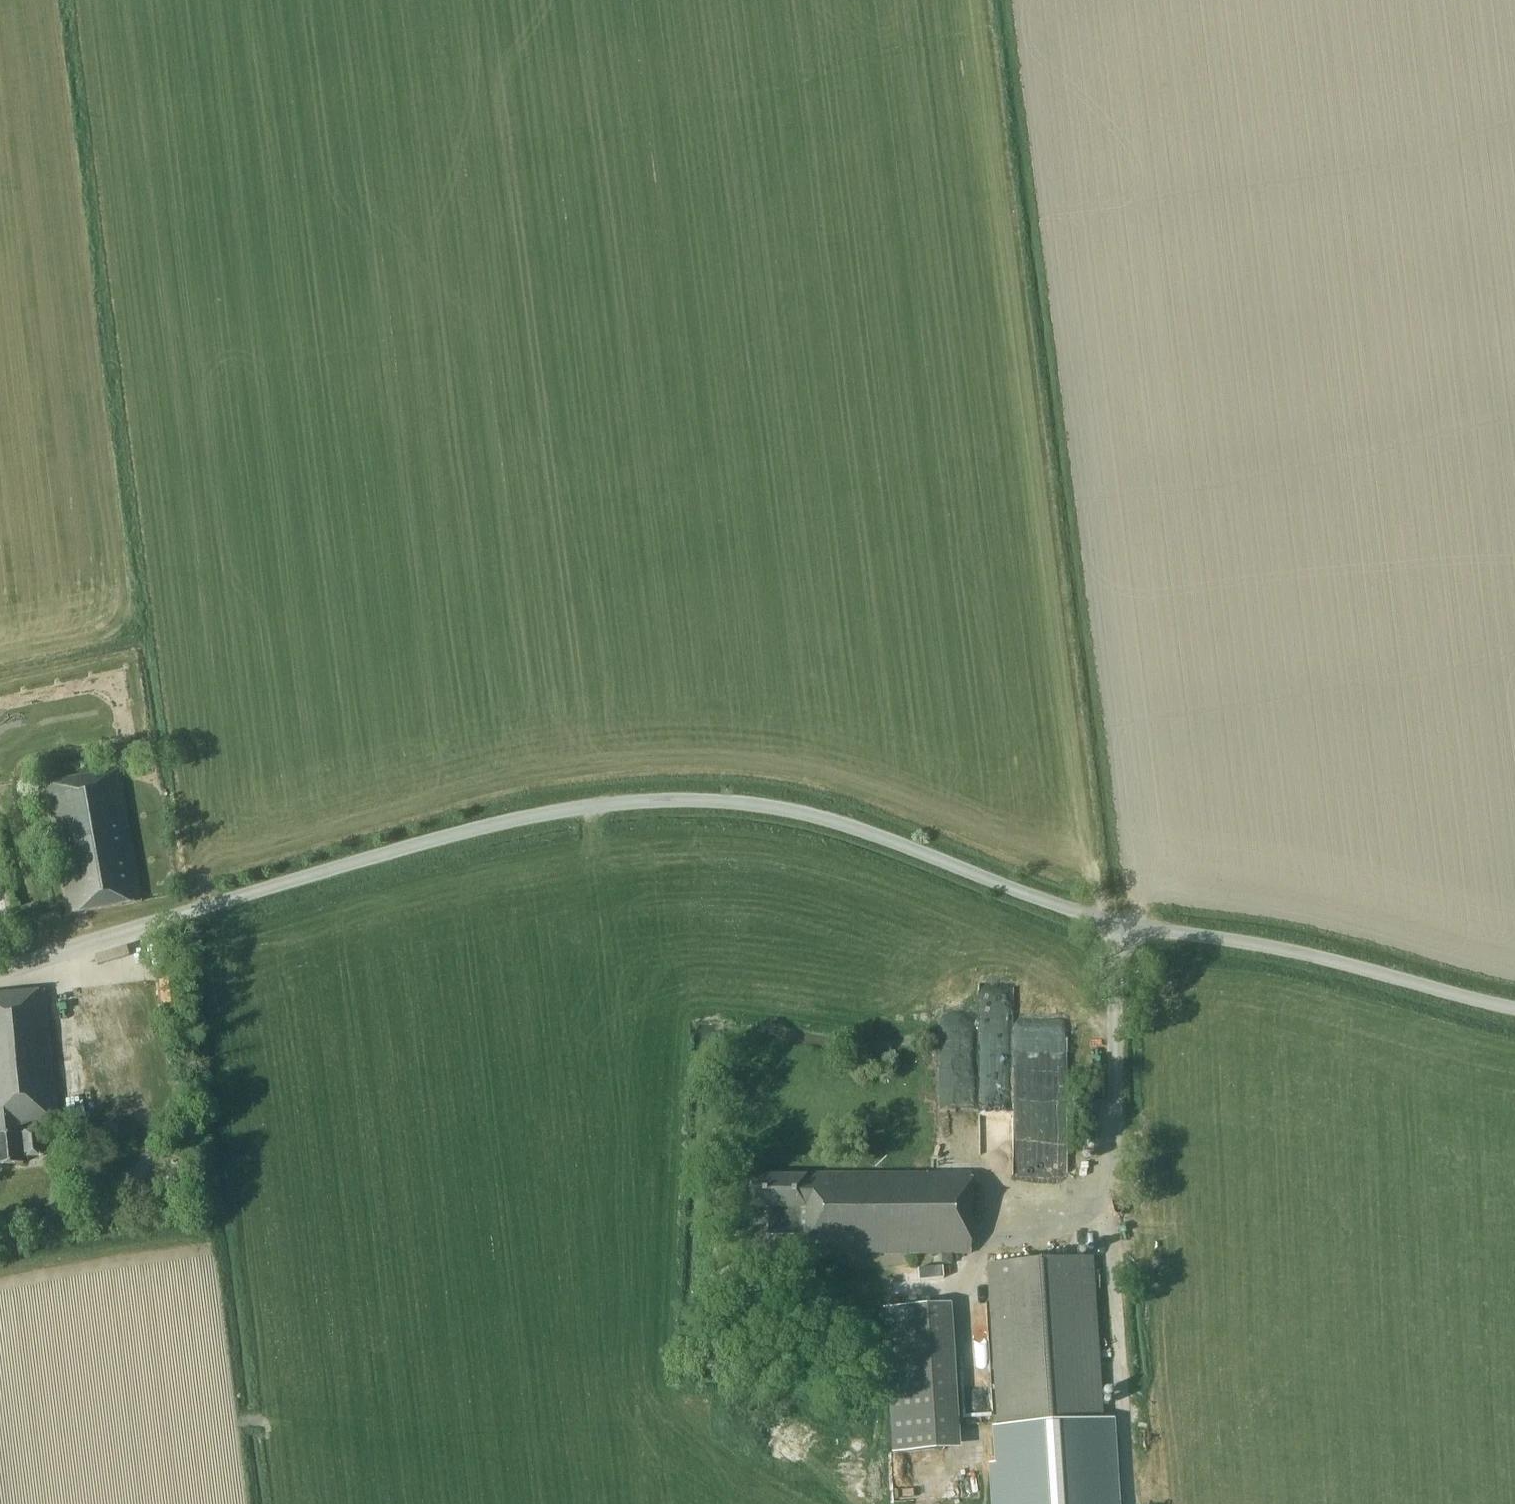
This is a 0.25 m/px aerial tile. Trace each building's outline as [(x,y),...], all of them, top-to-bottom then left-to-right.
[(140,902),(117,770),(42,783),(65,915),(140,902)] [(181,1014),(176,980),(158,983),(163,1017),(181,1014)] [(40,1126),(56,1125),(44,991),(0,995),(0,1165),(24,1163),(24,1157),(43,1155),(41,1133),(40,1126)] [(970,1175),(812,1175),(812,1183),(805,1183),(805,1180),(747,1179),(747,1210),(766,1210),(766,1237),(798,1237),(797,1255),(970,1256),(970,1175)] [(1112,1420),(1102,1421),(1092,1257),(985,1264),(995,1428),(986,1428),(991,1503),(1117,1503),(1112,1420)] [(946,1451),(935,1306),(886,1308),(897,1454),(946,1451)]
